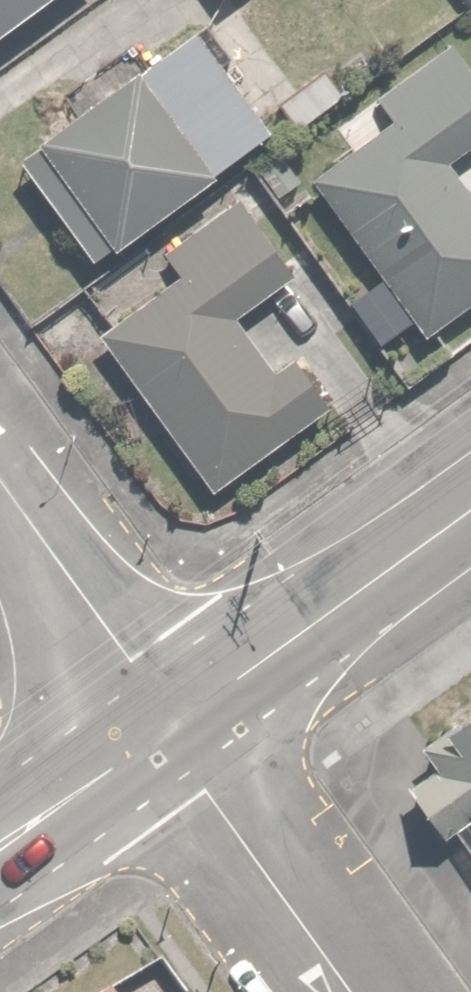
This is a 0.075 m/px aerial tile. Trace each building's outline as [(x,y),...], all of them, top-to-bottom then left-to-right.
[(58,0),(0,0),(0,43),(58,0)] [(206,45),(31,160),(89,248),(264,133),(206,45)] [(321,180),(426,328),(470,297),(470,183),(419,111),(321,180)] [(241,210),(95,315),(224,493),(316,427),(249,334),(303,295),(241,210)] [(413,765),(470,839),(470,720),(413,765)]
